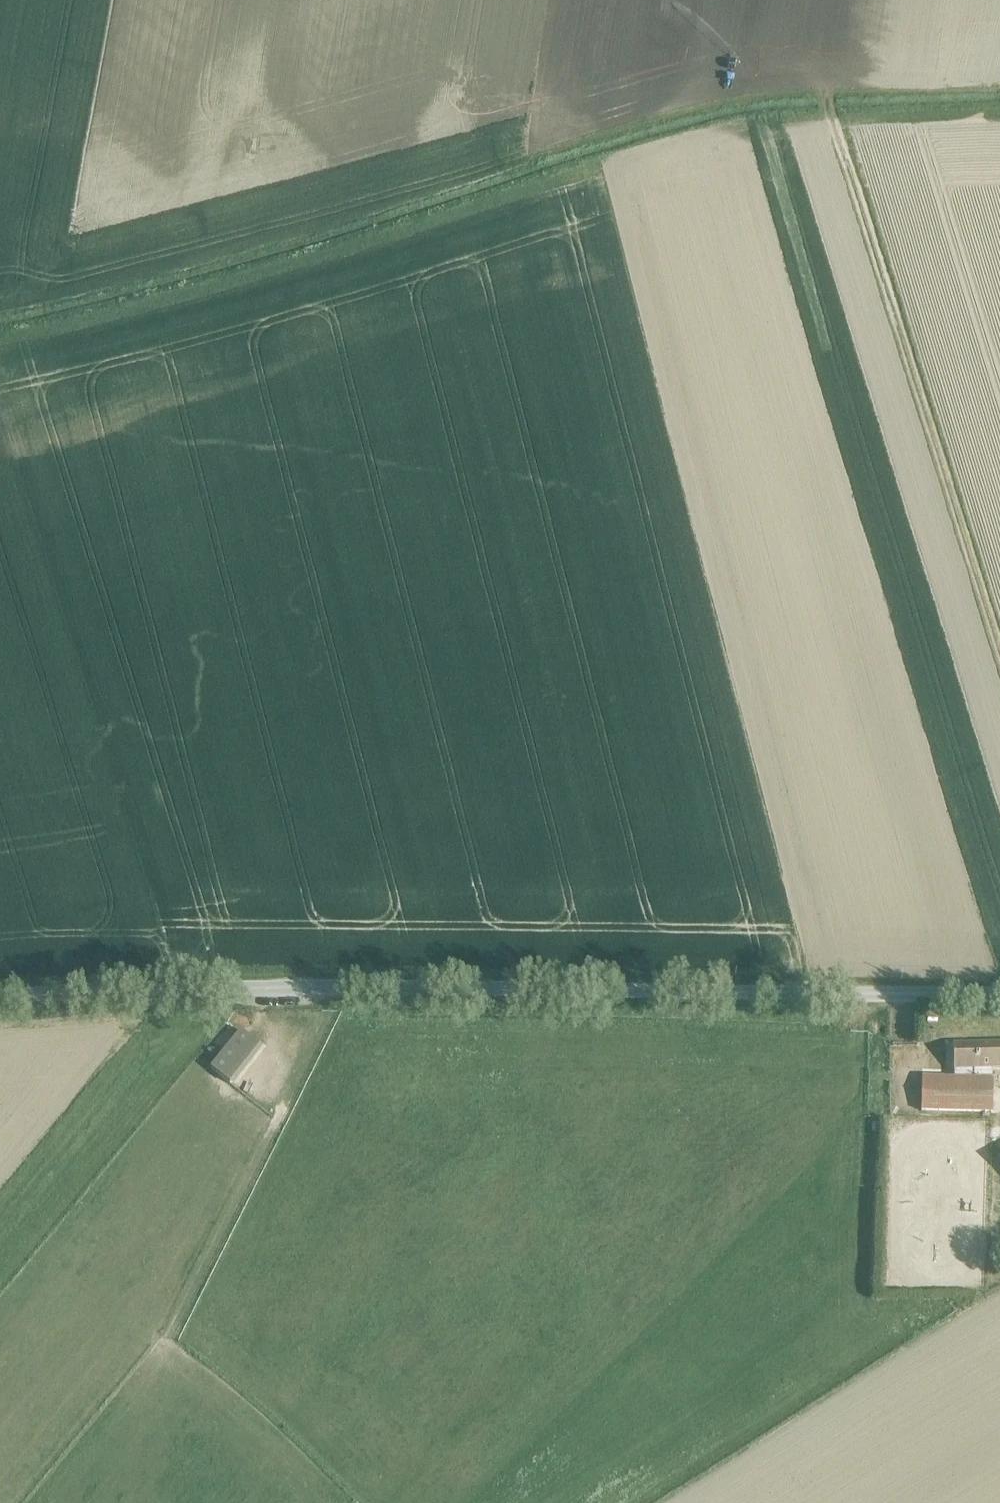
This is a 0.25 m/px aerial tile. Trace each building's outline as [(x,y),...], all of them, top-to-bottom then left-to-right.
[(211,1068),(230,1083),(260,1045),(241,1030),(211,1068)] [(954,1044),(954,1070),(999,1069),(999,1043),(954,1044)] [(260,1045),(230,1083),(235,1086),(265,1049),(260,1045)] [(993,1079),(922,1077),(921,1111),(992,1113),(993,1079)]
